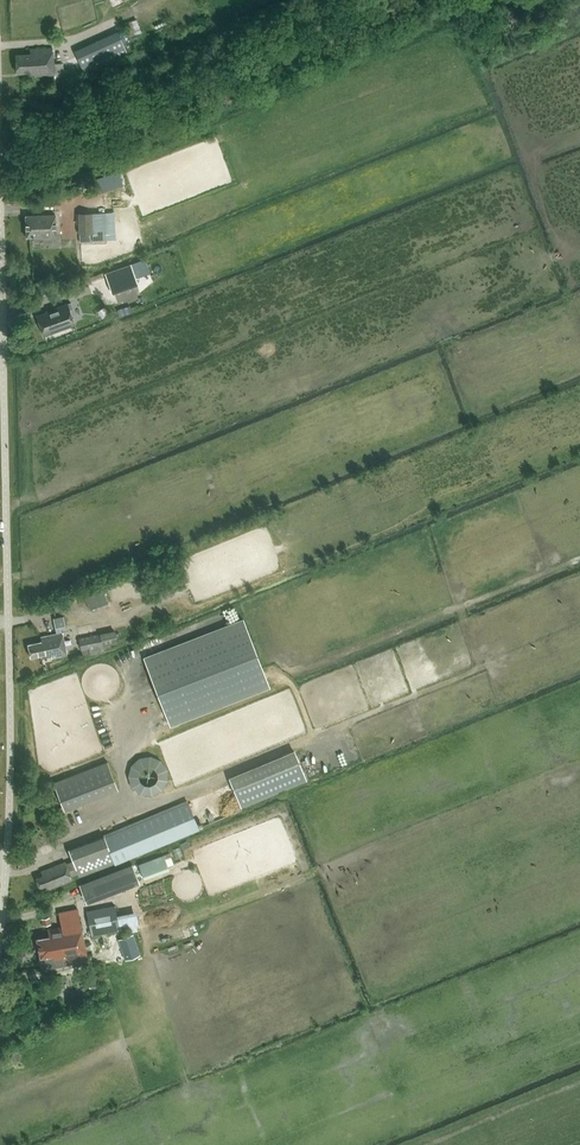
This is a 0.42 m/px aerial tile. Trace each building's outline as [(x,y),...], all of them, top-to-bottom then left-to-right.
[(136,19),(123,24),(127,37),(141,32),(136,19)] [(128,53),(117,31),(74,50),(84,73),(128,53)] [(33,75),(54,74),(52,48),(30,49),(30,54),(16,54),(17,72),(32,72),(33,75)] [(123,185),(118,171),(97,179),(101,192),(123,185)] [(116,240),(115,212),(78,213),(78,234),(79,234),(79,242),(106,241),(106,240),(116,240)] [(26,237),(55,236),(54,214),(25,215),(26,237)] [(113,293),(138,285),(131,264),(106,273),(113,293)] [(44,334),(74,322),(67,303),(53,308),(54,310),(38,317),(44,334)] [(117,583),(118,590),(137,589),(137,577),(115,579),(116,583),(117,583)] [(102,588),(83,595),(88,608),(107,601),(102,588)] [(63,616),(53,618),(55,628),(65,626),(63,616)] [(143,657),(170,727),(270,688),(243,619),(143,657)] [(112,629),(100,632),(78,637),(81,651),(116,642),(114,636),(113,630),(112,629)] [(51,657),(66,654),(62,632),(41,637),(41,641),(27,644),(30,657),(40,655),(41,657),(51,655),(51,657)] [(131,758),(133,792),(169,791),(167,756),(131,758)] [(117,789),(106,761),(52,781),(63,809),(117,789)] [(71,880),(69,876),(77,873),(78,877),(198,832),(188,805),(103,838),(103,837),(68,850),(72,860),(59,865),(58,864),(41,870),(43,875),(36,878),(39,887),(46,884),(48,889),(71,880)] [(168,870),(162,854),(137,863),(143,879),(168,870)] [(138,882),(131,863),(78,884),(85,903),(138,882)] [(118,930),(116,922),(113,904),(86,910),(91,935),(118,930)] [(55,945),(83,939),(77,908),(58,912),(61,927),(48,929),(49,936),(37,939),(39,951),(55,948),(55,945)] [(49,923),(48,916),(40,918),(42,925),(49,923)] [(139,954),(132,933),(116,939),(123,959),(139,954)] [(40,956),(40,958),(38,960),(39,964),(42,965),(42,968),(62,964),(62,960),(87,955),(83,939),(55,945),(55,948),(39,951),(40,956)]
